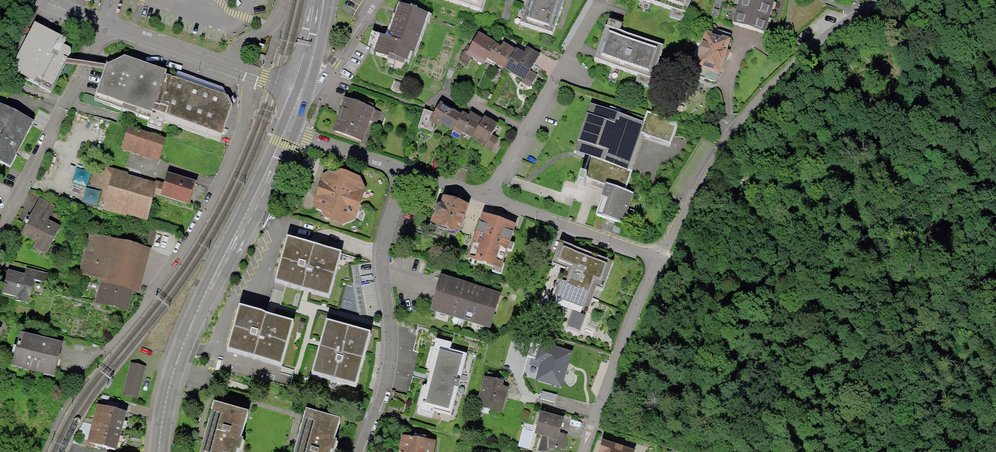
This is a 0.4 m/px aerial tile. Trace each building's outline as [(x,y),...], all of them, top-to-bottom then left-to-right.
[(482,14),(486,0),(441,0),(482,14)] [(501,19),(508,22),(516,0),(507,0),(501,19)] [(520,27),(553,38),(566,0),(530,0),(520,27)] [(673,13),(670,20),(684,25),(692,0),(636,0),(673,13)] [(709,19),(718,22),(725,0),(715,0),(709,19)] [(772,0),(739,0),(737,8),(769,17),(775,1),(772,0)] [(765,32),(769,17),(737,8),(733,22),(765,32)] [(425,18),(400,10),(391,36),(382,34),(373,53),(410,65),(425,18)] [(66,38),(35,21),(11,69),(51,92),(65,63),(67,58),(71,52),(71,50),(71,48),(70,47),(63,43),(66,38)] [(624,29),(611,24),(608,31),(607,30),(595,63),(652,82),(663,50),(622,36),(624,29)] [(489,50),(494,41),(495,41),(479,31),(467,51),(466,54),(472,57),(484,64),(487,58),(492,51),(489,50)] [(718,39),(706,36),(696,72),(708,75),(705,84),(719,88),(733,36),(720,33),(718,39)] [(504,68),(516,48),(504,41),(501,45),(494,41),(489,50),(492,51),(487,58),(504,68)] [(524,52),(516,47),(516,48),(504,68),(523,79),(524,80),(530,70),(540,54),(527,46),(524,52)] [(467,65),(472,57),(466,54),(467,51),(465,50),(459,60),(467,65)] [(149,118),(165,73),(167,69),(125,54),(109,62),(107,62),(106,64),(104,69),(94,98),(149,118)] [(67,58),(65,63),(104,69),(106,64),(67,58)] [(537,74),(530,70),(524,80),(523,79),(521,82),(530,87),(537,74)] [(228,95),(165,73),(149,118),(148,123),(162,128),(165,120),(220,139),(232,103),(228,95)] [(346,101),(334,133),(363,144),(375,112),(346,101)] [(454,126),(461,113),(441,101),(433,112),(424,109),(418,126),(432,131),(435,124),(440,127),(442,124),(454,130),(456,127),(454,126)] [(0,103),(0,161),(11,166),(35,121),(0,103)] [(645,125),(592,107),(577,152),(592,157),(584,179),(607,186),(596,218),(627,228),(638,195),(628,192),(635,173),(629,171),(645,125)] [(472,137),(483,118),(471,111),(469,114),(463,111),(461,113),(454,126),(456,127),(454,130),(461,135),(463,132),(472,137)] [(498,123),(484,115),(483,118),(472,137),(485,145),(484,146),(491,150),(498,137),(492,134),(498,123)] [(121,148),(158,161),(166,138),(129,126),(121,148)] [(129,172),(96,163),(90,185),(104,189),(101,200),(105,201),(103,209),(127,216),(127,214),(147,220),(158,182),(128,174),(129,172)] [(334,171),(329,170),(322,173),(314,203),(317,209),(321,210),(324,217),(343,224),(355,219),(366,187),(360,175),(341,168),(334,171)] [(196,180),(167,172),(160,195),(189,203),(196,180)] [(56,205),(39,197),(21,233),(35,240),(31,247),(46,254),(61,225),(49,219),(56,205)] [(471,206),(440,197),(429,233),(460,242),(471,206)] [(517,227),(484,216),(470,259),(494,268),(492,274),(501,277),(509,254),(513,255),(516,246),(511,245),(517,227)] [(100,282),(95,304),(129,311),(133,292),(140,293),(152,248),(130,241),(91,233),(79,273),(99,278),(98,282),(100,282)] [(342,251),(288,234),(275,278),(329,293),(342,251)] [(582,253),(558,245),(551,264),(569,270),(564,285),(559,283),(552,301),(585,313),(591,295),(586,293),(591,280),(603,284),(611,263),(582,253)] [(25,273),(7,269),(1,292),(16,296),(15,300),(28,303),(34,279),(46,282),(49,273),(26,268),(25,273)] [(502,295),(441,277),(430,312),(491,330),(502,295)] [(294,319),(238,303),(228,346),(282,364),(294,319)] [(371,330),(327,319),(311,372),(358,384),(371,330)] [(56,374),(63,342),(19,332),(12,365),(56,374)] [(452,345),(437,341),(416,414),(432,419),(434,412),(451,416),(468,356),(451,351),(452,345)] [(145,369),(129,366),(123,397),(138,401),(145,369)] [(500,378),(486,374),(477,409),(502,415),(509,390),(499,381),(500,378)] [(559,390),(549,387),(545,402),(556,405),(559,390)] [(214,400),(200,451),(237,451),(238,447),(240,448),(244,437),(240,436),(248,409),(214,400)] [(89,444),(118,451),(127,416),(98,407),(89,444)] [(306,407),(294,451),(331,451),(340,417),(306,407)] [(542,413),(536,436),(543,437),(539,451),(549,451),(566,450),(566,438),(560,434),(564,419),(542,413)] [(400,436),(398,451),(433,451),(435,442),(400,436)] [(603,439),(598,451),(634,451),(635,449),(603,439)]
